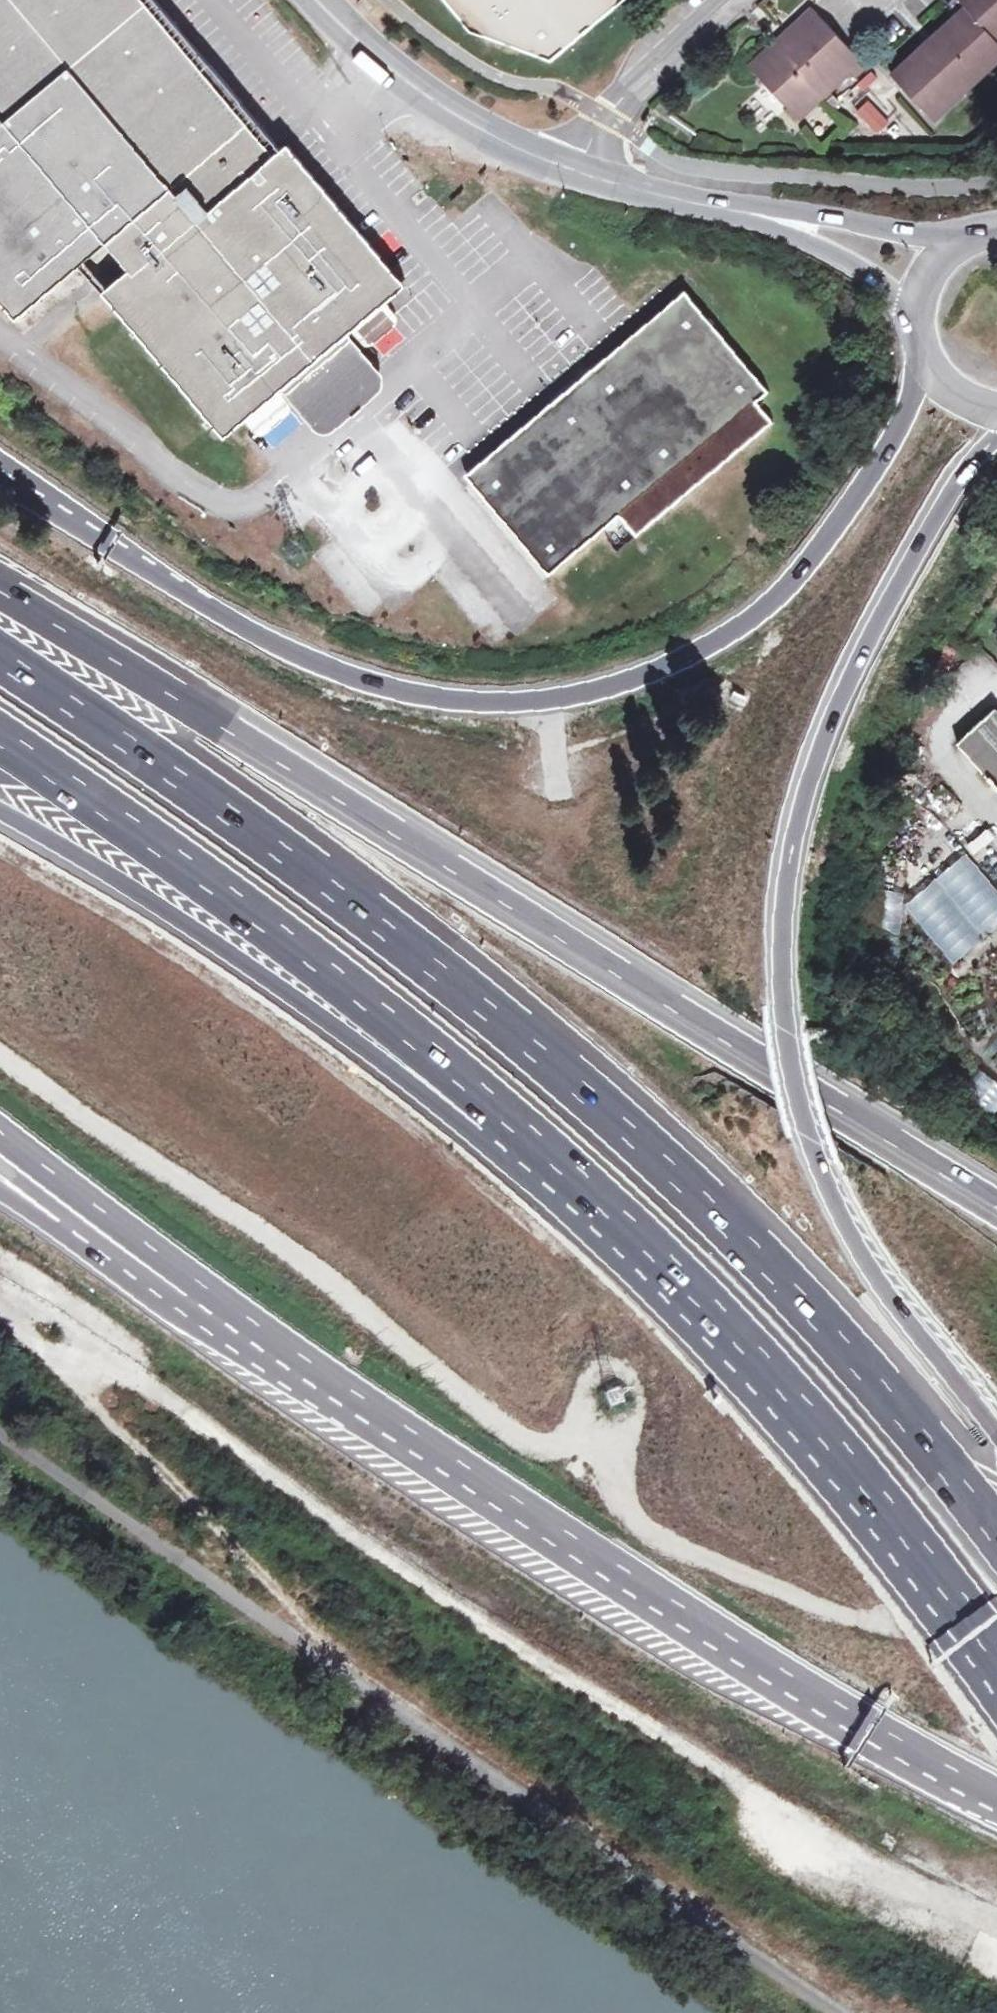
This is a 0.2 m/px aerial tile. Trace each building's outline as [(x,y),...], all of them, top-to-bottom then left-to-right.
[(19,312),(84,258),(106,239),(137,276),(246,411),(314,356),(390,292),(152,0),(0,0),(0,290),(19,312)] [(470,35),(550,64),(589,32),(561,0),(441,0),(470,35)] [(589,32),(627,0),(561,0),(589,32)] [(930,119),(996,59),(996,0),(965,0),(963,2),(966,6),(970,10),(894,79),(930,119)] [(890,75),(894,79),(970,10),(966,6),(890,75)] [(818,92),(823,97),(849,73),(854,79),(866,68),(817,13),(783,43),(780,40),(750,67),(793,115),(818,92)] [(930,119),(934,123),(996,66),(996,59),(930,119)] [(798,120),(823,97),(818,92),(793,115),(798,120)] [(887,123),(867,101),(856,111),(876,133),(887,123)] [(588,375),(576,385),(675,504),(772,421),(756,401),(769,391),(691,299),(606,372),(600,365),(588,375)] [(371,342),(393,320),(380,307),(358,329),(371,342)] [(360,371),(333,339),(314,356),(291,374),(316,405),(339,388),(360,371)] [(675,504),(576,385),(566,393),(554,403),(560,409),(471,483),(549,575),(620,516),(636,536),(675,504)] [(957,735),(996,779),(996,698),(957,735)] [(953,963),(996,924),(996,889),(963,851),(902,906),(953,963)]
